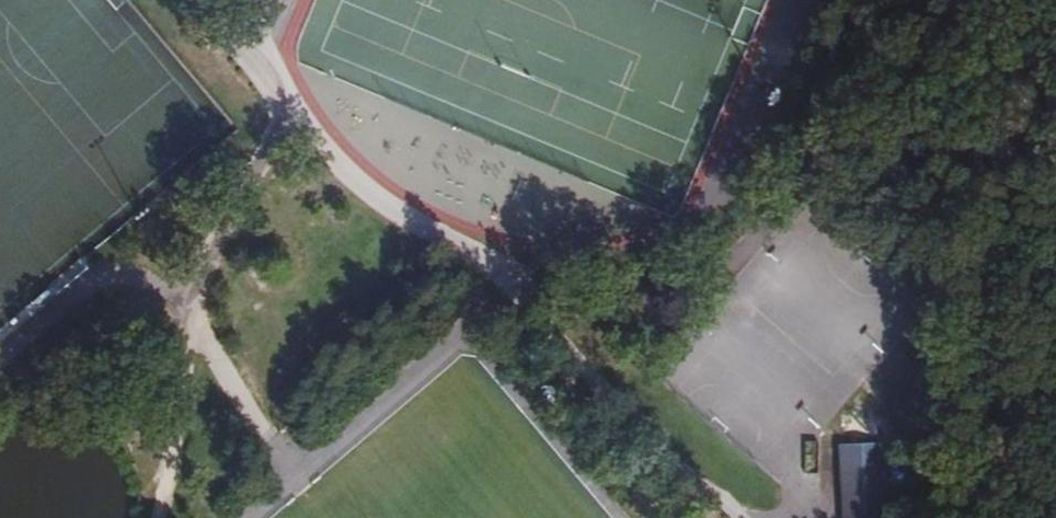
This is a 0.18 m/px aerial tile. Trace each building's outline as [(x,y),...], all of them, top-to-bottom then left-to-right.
[(886,453),(843,454),(846,517),(889,517),(886,453)]
